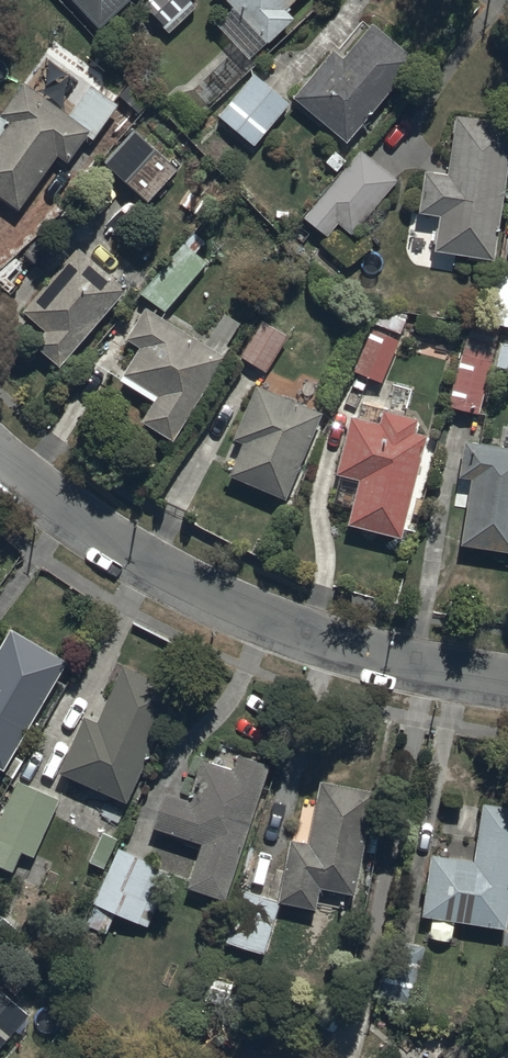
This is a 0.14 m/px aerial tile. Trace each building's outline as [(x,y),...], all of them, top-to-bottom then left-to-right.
[(98,28),(124,0),(69,0),(98,28)] [(143,5),(171,33),(199,5),(194,0),(148,0),(143,5)] [(249,53),(296,0),(215,0),(249,53)] [(408,53),(368,21),(286,94),(345,137),(408,53)] [(291,100),(254,70),(217,114),(253,145),(291,100)] [(70,112),(23,79),(1,110),(13,118),(0,136),(0,192),(21,207),(59,153),(70,161),(89,134),(95,138),(121,101),(92,81),(70,112)] [(450,112),(417,175),(430,241),(493,256),(507,178),(507,112),(450,112)] [(178,166),(131,124),(102,156),(149,198),(178,166)] [(389,179),(355,151),(301,213),(347,228),(389,179)] [(204,241),(195,233),(141,291),(165,309),(207,260),(196,250),(204,241)] [(127,285),(77,243),(22,308),(45,328),(35,340),(62,363),(127,285)] [(507,323),(507,274),(501,273),(493,321),(507,323)] [(206,340),(144,305),(126,337),(140,345),(125,371),(159,391),(143,420),(174,438),(241,322),(222,311),(206,340)] [(292,335),(263,317),(239,354),(268,372),(292,335)] [(371,324),(353,368),(384,381),(402,336),(371,324)] [(480,412),(500,334),(470,325),(449,404),(480,412)] [(497,363),(507,366),(507,343),(503,341),(497,363)] [(323,411),(257,382),(220,468),(285,497),(323,411)] [(420,416),(384,407),(381,421),(351,414),(338,471),(358,476),(347,522),(404,535),(428,432),(417,430),(420,416)] [(467,438),(462,473),(473,475),(463,542),(507,549),(507,444),(467,438)] [(11,626),(0,646),(0,763),(5,766),(67,658),(11,626)] [(178,686),(124,662),(99,718),(85,712),(60,769),(127,799),(178,686)] [(270,763),(238,753),(234,767),(202,757),(190,796),(165,788),(154,824),(203,840),(189,884),(227,897),(270,763)] [(14,869),(22,849),(34,854),(59,797),(15,778),(0,814),(0,863),(14,869)] [(376,788),(321,778),(309,841),(291,838),(279,900),(317,907),(321,885),(356,892),(376,788)] [(483,799),(473,858),(434,851),(424,912),(506,926),(507,914),(507,804),(483,799)] [(154,863),(119,847),(85,921),(107,931),(117,910),(148,925),(171,874),(153,866),(154,863)] [(239,889),(224,942),(265,953),(280,900),(279,900),(239,889)] [(428,943),(390,936),(377,996),(416,1004),(428,943)] [(15,994),(29,978),(10,961),(0,973),(0,1046),(16,1028),(21,1032),(32,1019),(27,1015),(33,1009),(15,994)] [(504,1052),(499,1057),(507,1057),(507,1045),(504,1052)]
